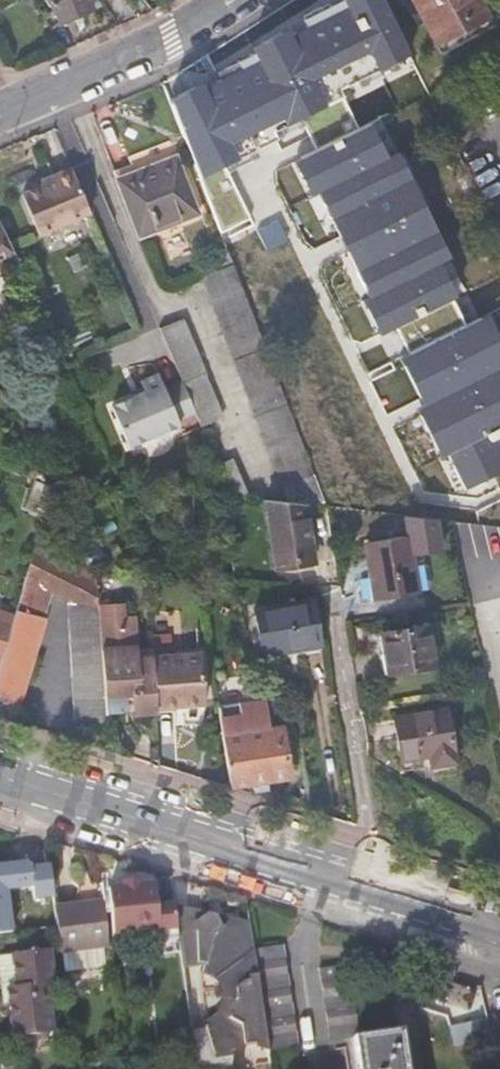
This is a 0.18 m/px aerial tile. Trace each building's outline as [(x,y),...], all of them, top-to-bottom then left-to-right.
[(60,21),(92,8),(88,0),(50,0),(60,21)] [(169,99),(200,177),(276,139),(272,130),(326,106),(321,96),(410,53),(383,0),(321,0),(251,45),(258,60),(169,99)] [(435,43),(488,16),(480,0),(412,0),(435,43)] [(369,123),(294,161),(310,194),(318,190),(368,290),(363,297),(381,333),(468,290),(399,153),(388,159),(369,123)] [(177,154),(116,179),(138,237),(198,214),(187,188),(190,187),(177,154)] [(40,236),(90,213),(71,169),(52,177),(54,182),(42,187),(22,196),(40,236)] [(15,257),(0,224),(0,265),(15,257)] [(289,501),(326,505),(244,292),(232,262),(201,275),(213,305),(289,501)] [(403,358),(425,403),(416,407),(440,456),(451,451),(468,487),(499,471),(499,335),(491,315),(403,358)] [(196,410),(203,425),(223,416),(205,375),(207,374),(183,319),(161,329),(183,379),(196,410)] [(177,418),(196,410),(183,379),(164,387),(158,372),(140,379),(142,385),(144,390),(131,396),(111,404),(128,444),(180,423),(177,418)] [(233,494),(248,496),(232,459),(220,464),(223,471),(233,494)] [(216,493),(233,494),(223,471),(210,478),(216,493)] [(306,516),(269,521),(275,565),(313,559),(306,516)] [(1,660),(0,663),(0,700),(13,704),(29,654),(33,656),(53,589),(71,598),(67,632),(73,724),(107,734),(105,713),(104,694),(98,605),(96,578),(44,518),(13,621),(1,660)] [(408,534),(366,540),(375,598),(418,591),(408,534)] [(311,597),(254,606),(261,652),(318,643),(311,597)] [(132,693),(133,712),(157,712),(157,706),(153,656),(137,657),(134,617),(124,618),(122,604),(98,605),(104,694),(132,693)] [(0,617),(0,660),(1,660),(13,621),(0,617)] [(429,624),(381,631),(387,672),(436,664),(429,624)] [(204,702),(200,653),(153,656),(157,706),(204,702)] [(262,699),(217,705),(229,784),(289,776),(283,741),(290,740),(288,726),(266,729),(262,699)] [(447,708),(393,717),(400,759),(429,755),(431,767),(456,763),(447,708)] [(53,885),(23,887),(20,846),(0,847),(0,891),(22,890),(25,913),(7,915),(9,933),(58,927),(55,905),(53,885)] [(75,886),(77,903),(104,899),(102,883),(75,886)] [(161,941),(179,938),(173,904),(156,905),(155,883),(109,886),(113,931),(159,928),(161,941)] [(77,903),(55,905),(58,927),(61,953),(110,945),(104,899),(77,903)] [(281,945),(253,950),(268,1049),(297,1045),(281,945)] [(17,987),(8,988),(16,1038),(54,1033),(46,983),(53,982),(48,949),(13,954),(17,987)] [(360,1037),(349,964),(320,968),(331,1040),(353,1037),(360,1037)] [(453,985),(447,1003),(467,1009),(473,992),(453,985)] [(400,1030),(360,1037),(353,1037),(358,1068),(406,1068),(400,1030)]
